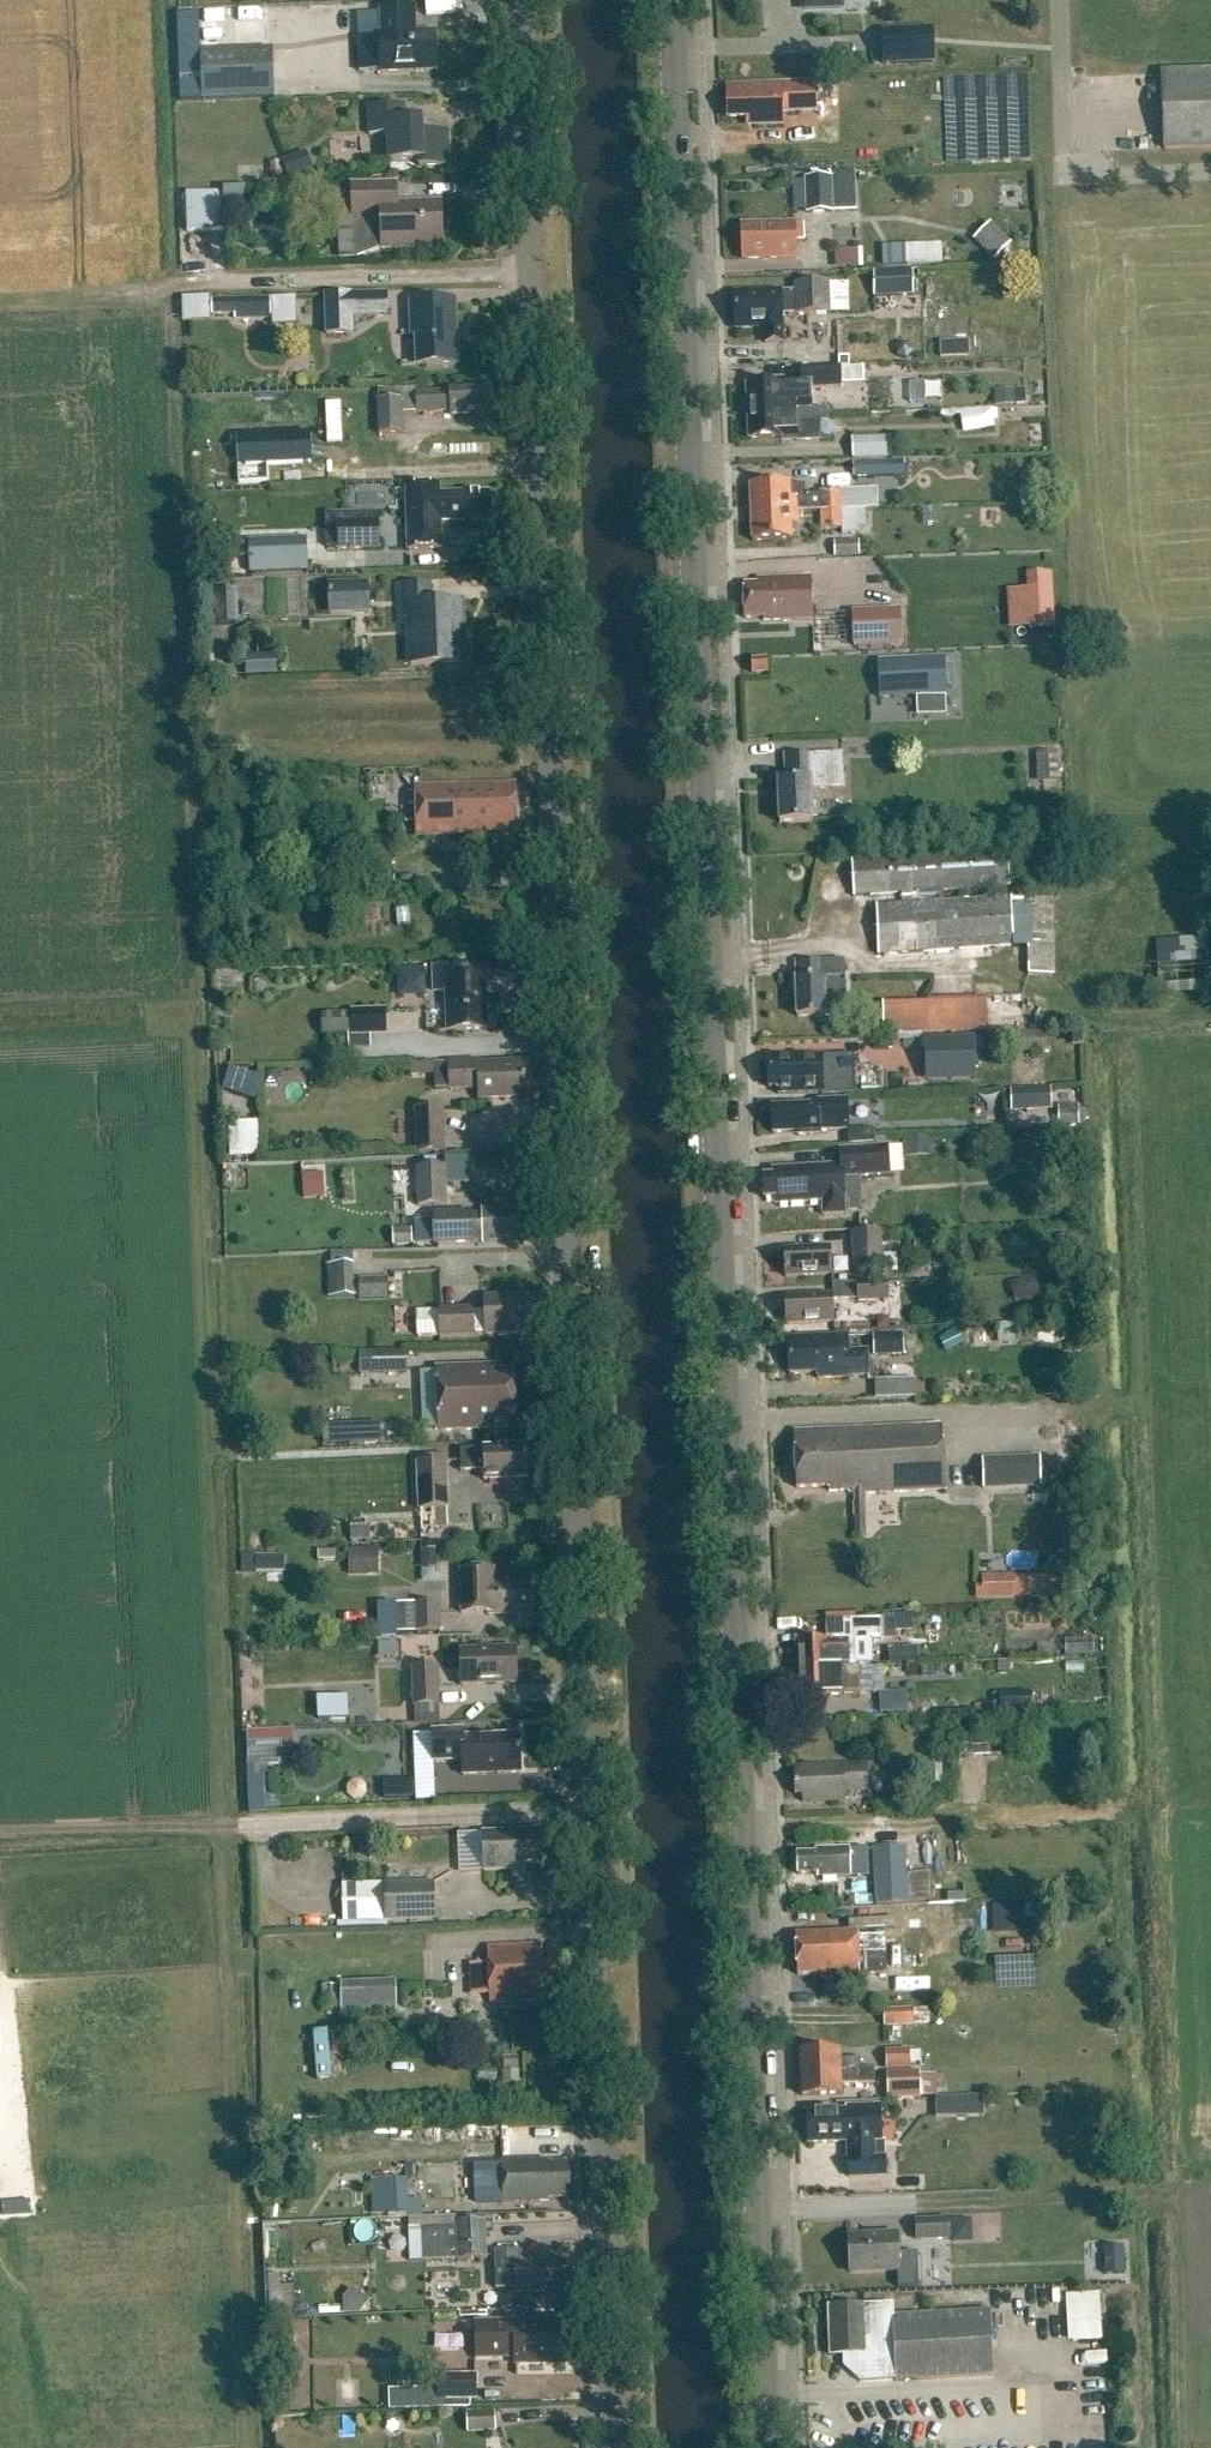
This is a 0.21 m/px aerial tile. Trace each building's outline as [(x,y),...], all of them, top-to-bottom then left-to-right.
[(804,9),(828,8),(828,0),(804,0),(804,9)] [(192,28),(193,43),(230,41),(228,7),(173,10),(174,29),(192,28)] [(230,10),(230,21),(267,21),(267,9),(230,10)] [(415,9),(381,10),(382,34),(381,35),(382,73),(437,71),(436,33),(416,34),(415,9)] [(902,30),(903,45),(888,46),(889,64),(928,61),(926,29),(902,30)] [(273,50),(201,53),(202,102),(275,99),(273,50)] [(1161,74),(1163,150),(1210,149),(1210,72),(1161,74)] [(815,83),(801,83),(801,87),(782,88),(782,85),(727,87),(728,118),(747,117),(747,126),(784,125),(783,112),(816,111),(815,83)] [(405,108),(369,109),(370,138),(387,137),(388,164),(420,163),(420,168),(455,167),(454,131),(428,132),(428,122),(406,123),(405,108)] [(313,174),(305,154),(283,163),(290,182),(313,174)] [(831,178),(804,179),(805,215),(833,214),(831,178)] [(366,255),(363,257),(363,258),(382,249),(382,251),(443,248),(441,207),(398,209),(397,185),(352,187),(353,222),(362,222),(362,224),(365,225),(366,255)] [(223,192),(186,193),(187,234),(224,232),(223,192)] [(800,224),(745,225),(745,260),(800,260),(800,224)] [(994,228),(978,244),(996,263),(1012,247),(994,228)] [(879,261),(937,260),(937,244),(879,245),(879,261)] [(854,266),(853,249),(829,250),(830,267),(854,266)] [(874,271),(875,296),(913,295),(913,270),(874,271)] [(736,329),(758,328),(766,328),(766,344),(782,343),(782,315),(830,314),(829,284),(795,285),(796,292),(781,292),(781,287),(735,288),(736,329)] [(323,297),(324,338),(351,337),(351,319),(386,318),(385,296),(323,297)] [(175,298),(176,321),(204,319),(203,297),(175,298)] [(210,301),(210,318),(233,317),(233,321),(269,321),(268,300),(210,301)] [(414,333),(415,366),(456,365),(454,305),(409,306),(410,334),(414,333)] [(815,353),(816,368),(842,367),(842,369),(850,368),(850,359),(840,359),(839,352),(815,353)] [(802,385),(748,388),(749,415),(827,412),(827,410),(813,411),(813,390),(842,389),(842,369),(842,367),(816,368),(801,368),(802,385)] [(379,401),(378,401),(379,436),(405,435),(405,412),(448,411),(448,416),(469,415),(468,411),(492,410),(492,390),(417,393),(417,389),(379,390),(379,401)] [(341,402),(321,402),(323,443),(343,442),(341,402)] [(993,425),(990,406),(955,414),(958,432),(993,425)] [(827,412),(749,415),(750,439),(797,438),(797,442),(821,441),(820,422),(828,422),(828,417),(827,417),(827,412)] [(892,460),(892,440),(853,441),(854,461),(892,460)] [(854,465),(854,480),(906,478),(905,463),(854,465)] [(384,503),(384,483),(356,483),(356,503),(384,503)] [(751,487),(752,515),(798,514),(798,512),(821,512),(866,511),(873,511),(873,491),(821,492),(821,496),(806,496),(806,499),(790,500),(790,486),(751,487)] [(491,521),(490,494),(440,495),(440,488),(407,489),(408,551),(442,550),(441,522),(491,521)] [(866,511),(821,512),(822,531),(842,530),(842,535),(860,534),(860,530),(867,530),(866,511)] [(379,513),(326,514),(327,550),(337,549),(337,553),(380,552),(379,513)] [(791,526),(798,526),(798,514),(752,515),(753,542),(792,541),(791,526)] [(239,540),(240,573),(300,570),(298,537),(239,540)] [(860,543),(835,543),(835,558),(860,558),(860,543)] [(1052,576),(1028,577),(1030,633),(1054,632),(1052,576)] [(765,587),(745,587),(746,618),(766,618),(766,622),(812,621),(811,579),(764,581),(765,587)] [(369,614),(368,582),(327,584),(329,616),(369,614)] [(432,584),(403,585),(405,623),(411,623),(413,664),(465,662),(463,601),(432,602),(432,584)] [(238,627),(237,592),(218,593),(219,627),(238,627)] [(900,612),(852,613),(853,647),(901,645),(900,612)] [(869,697),(939,696),(938,657),(868,658),(869,697)] [(769,662),(752,662),(752,673),(769,673),(769,662)] [(1059,784),(1059,755),(1039,755),(1039,784),(1059,784)] [(787,758),(788,785),(779,786),(781,824),(815,823),(814,790),(845,789),(843,756),(787,758)] [(517,784),(414,787),(416,837),(485,835),(485,832),(518,831),(517,784)] [(916,904),(876,906),(878,956),(1028,948),(1030,977),(1055,976),(1051,899),(1012,902),(1011,899),(941,902),(940,892),(1011,889),(1009,853),(855,861),(857,897),(915,894),(916,904)] [(1160,999),(1210,996),(1210,939),(1157,942),(1160,999)] [(797,964),(797,982),(796,982),(797,1019),(825,1018),(823,963),(797,964)] [(468,964),(433,965),(434,991),(448,991),(449,1029),(487,1028),(485,978),(469,979),(468,964)] [(424,997),(425,967),(393,966),(393,997),(424,997)] [(986,1000),(883,1003),(884,1035),(987,1032),(986,1000)] [(350,1015),(321,1015),(322,1033),(386,1032),(386,1010),(350,1010),(350,1015)] [(974,1040),(926,1041),(926,1072),(926,1081),(975,1080),(975,1071),(974,1040)] [(854,1055),(768,1058),(769,1089),(778,1089),(778,1095),(821,1094),(821,1095),(855,1094),(854,1055)] [(450,1092),(480,1090),(480,1099),(518,1097),(518,1090),(525,1090),(523,1064),(481,1066),(480,1060),(448,1061),(450,1092)] [(817,1102),(818,1106),(773,1108),(774,1133),(795,1132),(798,1138),(821,1136),(821,1133),(849,1131),(847,1100),(817,1102)] [(444,1108),(414,1109),(416,1155),(446,1154),(444,1108)] [(262,1122),(229,1123),(230,1157),(263,1156),(262,1122)] [(773,1177),(763,1178),(765,1200),(775,1200),(775,1205),(822,1203),(823,1217),(845,1215),(843,1179),(889,1177),(888,1148),(840,1151),(841,1166),(772,1170),(773,1177)] [(448,1206),(446,1166),(416,1167),(418,1207),(448,1206)] [(483,1208),(484,1223),(469,1223),(468,1219),(435,1220),(436,1245),(470,1245),(470,1243),(529,1241),(528,1216),(522,1216),(522,1207),(483,1208)] [(852,1236),(854,1274),(884,1272),(882,1234),(852,1236)] [(832,1251),(783,1254),(785,1279),(833,1276),(832,1251)] [(354,1296),(353,1264),(328,1264),(329,1296),(354,1296)] [(389,1300),(389,1280),(360,1281),(360,1301),(389,1300)] [(857,1285),(858,1305),(889,1303),(888,1284),(857,1285)] [(486,1335),(486,1336),(532,1335),(531,1297),(485,1298),(485,1312),(475,1312),(475,1310),(416,1312),(418,1339),(476,1336),(476,1335),(486,1335)] [(833,1299),(786,1302),(787,1327),(835,1325),(833,1299)] [(904,1335),(872,1336),(873,1358),(905,1356),(904,1335)] [(849,1337),(789,1340),(790,1375),(819,1373),(819,1380),(870,1378),(868,1351),(849,1352),(849,1337)] [(407,1352),(372,1352),(373,1374),(407,1374),(407,1352)] [(494,1368),(437,1370),(439,1432),(508,1430),(508,1415),(515,1415),(514,1374),(494,1374),(494,1368)] [(869,1380),(870,1396),(910,1396),(910,1379),(869,1380)] [(942,1426),(794,1432),(797,1489),(829,1488),(829,1495),(945,1490),(942,1426)] [(326,1442),(372,1441),(372,1428),(326,1428),(326,1442)] [(526,1448),(461,1450),(462,1471),(485,1471),(485,1483),(528,1482),(526,1448)] [(1041,1489),(1041,1460),(1026,1461),(1027,1490),(1041,1489)] [(419,1465),(421,1513),(448,1512),(446,1464),(419,1465)] [(381,1579),(380,1553),(351,1554),(351,1579),(381,1579)] [(285,1570),(285,1555),(257,1555),(257,1570),(285,1570)] [(459,1572),(460,1616),(486,1615),(486,1617),(533,1616),(532,1590),(526,1590),(526,1582),(493,1583),(493,1572),(459,1572)] [(981,1598),(1016,1598),(1016,1576),(981,1577),(981,1598)] [(439,1604),(377,1605),(377,1639),(396,1639),(396,1633),(440,1633),(439,1604)] [(827,1621),(827,1643),(872,1642),(884,1641),(883,1620),(827,1621)] [(873,1665),(872,1642),(827,1643),(796,1644),(797,1670),(857,1669),(857,1665),(873,1665)] [(516,1649),(462,1651),(463,1686),(518,1684),(516,1649)] [(884,1654),(885,1664),(911,1662),(910,1652),(884,1654)] [(441,1706),(439,1666),(413,1667),(414,1707),(441,1706)] [(797,1670),(798,1696),(860,1694),(860,1669),(857,1669),(797,1670)] [(308,1696),(310,1718),(342,1716),(341,1694),(308,1696)] [(905,1697),(880,1698),(881,1719),(905,1718),(905,1697)] [(296,1730),(248,1732),(248,1744),(282,1743),(282,1750),(297,1749),(296,1730)] [(464,1730),(433,1732),(435,1762),(464,1761),(464,1775),(521,1773),(520,1735),(464,1738),(464,1730)] [(960,1758),(999,1758),(999,1735),(960,1735),(960,1758)] [(867,1767),(795,1770),(796,1795),(805,1794),(806,1802),(847,1800),(846,1794),(868,1793),(867,1767)] [(407,1797),(407,1783),(378,1783),(379,1798),(407,1797)] [(541,1828),(485,1830),(486,1872),(523,1871),(523,1866),(543,1865),(541,1828)] [(873,1848),(876,1906),(927,1903),(926,1879),(907,1880),(905,1847),(873,1848)] [(816,1853),(816,1858),(800,1858),(800,1875),(822,1874),(823,1879),(852,1878),(852,1851),(816,1853)] [(385,1882),(385,1884),(353,1885),(353,1927),(387,1927),(387,1921),(436,1919),(435,1880),(385,1882)] [(1020,1907),(990,1907),(991,1936),(1021,1935),(1020,1907)] [(888,1974),(887,1968),(886,1939),(886,1936),(860,1937),(860,1935),(798,1937),(799,1960),(804,1960),(805,1976),(821,1975),(822,1980),(843,1979),(843,1982),(862,1981),(861,1975),(888,1974)] [(542,1947),(488,1949),(490,2002),(538,2000),(538,1995),(559,1994),(557,1955),(542,1956),(542,1947)] [(397,1983),(341,1984),(341,2013),(397,2012),(397,1983)] [(913,2009),(884,2010),(884,2030),(914,2029),(913,2009)] [(328,2078),(325,2030),(305,2031),(307,2079),(328,2078)] [(910,2051),(886,2051),(886,2071),(911,2071),(910,2051)] [(800,2075),(849,2073),(860,2072),(859,2061),(842,2062),(841,2053),(799,2055),(800,2075)] [(860,2072),(849,2073),(800,2075),(801,2096),(843,2094),(842,2084),(875,2083),(875,2072),(860,2073),(860,2072)] [(887,2077),(888,2101),(921,2100),(920,2075),(887,2077)] [(984,2097),(935,2098),(936,2117),(984,2116),(984,2097)] [(881,2108),(846,2109),(846,2113),(808,2115),(809,2146),(848,2145),(849,2160),(848,2160),(848,2161),(849,2180),(887,2179),(886,2159),(875,2160),(874,2144),(882,2143),(881,2128),(881,2108)] [(548,2161),(474,2163),(475,2188),(484,2188),(485,2196),(501,2196),(501,2202),(550,2201),(549,2196),(570,2196),(569,2165),(548,2166),(548,2161)] [(365,2213),(406,2211),(404,2177),(364,2179),(365,2213)] [(424,2228),(425,2260),(489,2258),(488,2220),(457,2221),(458,2227),(424,2228)] [(916,2221),(917,2242),(951,2241),(950,2220),(916,2221)] [(897,2236),(851,2238),(853,2274),(899,2272),(897,2236)] [(1106,2246),(1106,2281),(1125,2281),(1125,2246),(1106,2246)] [(538,2288),(566,2287),(565,2262),(522,2263),(522,2250),(495,2251),(496,2289),(515,2289),(516,2293),(538,2292),(538,2288)] [(1102,2340),(1100,2295),(1071,2296),(1074,2342),(1102,2340)] [(834,2357),(843,2356),(844,2368),(860,2382),(898,2380),(898,2382),(994,2375),(990,2312),(894,2318),(893,2304),(832,2307),(834,2357)] [(515,2323),(515,2328),(475,2328),(476,2355),(516,2355),(516,2364),(557,2363),(557,2359),(574,2359),(574,2327),(550,2327),(550,2323),(515,2323)] [(437,2400),(476,2399),(476,2373),(436,2374),(437,2400)] [(494,2411),(466,2412),(467,2434),(496,2432),(494,2411)]
